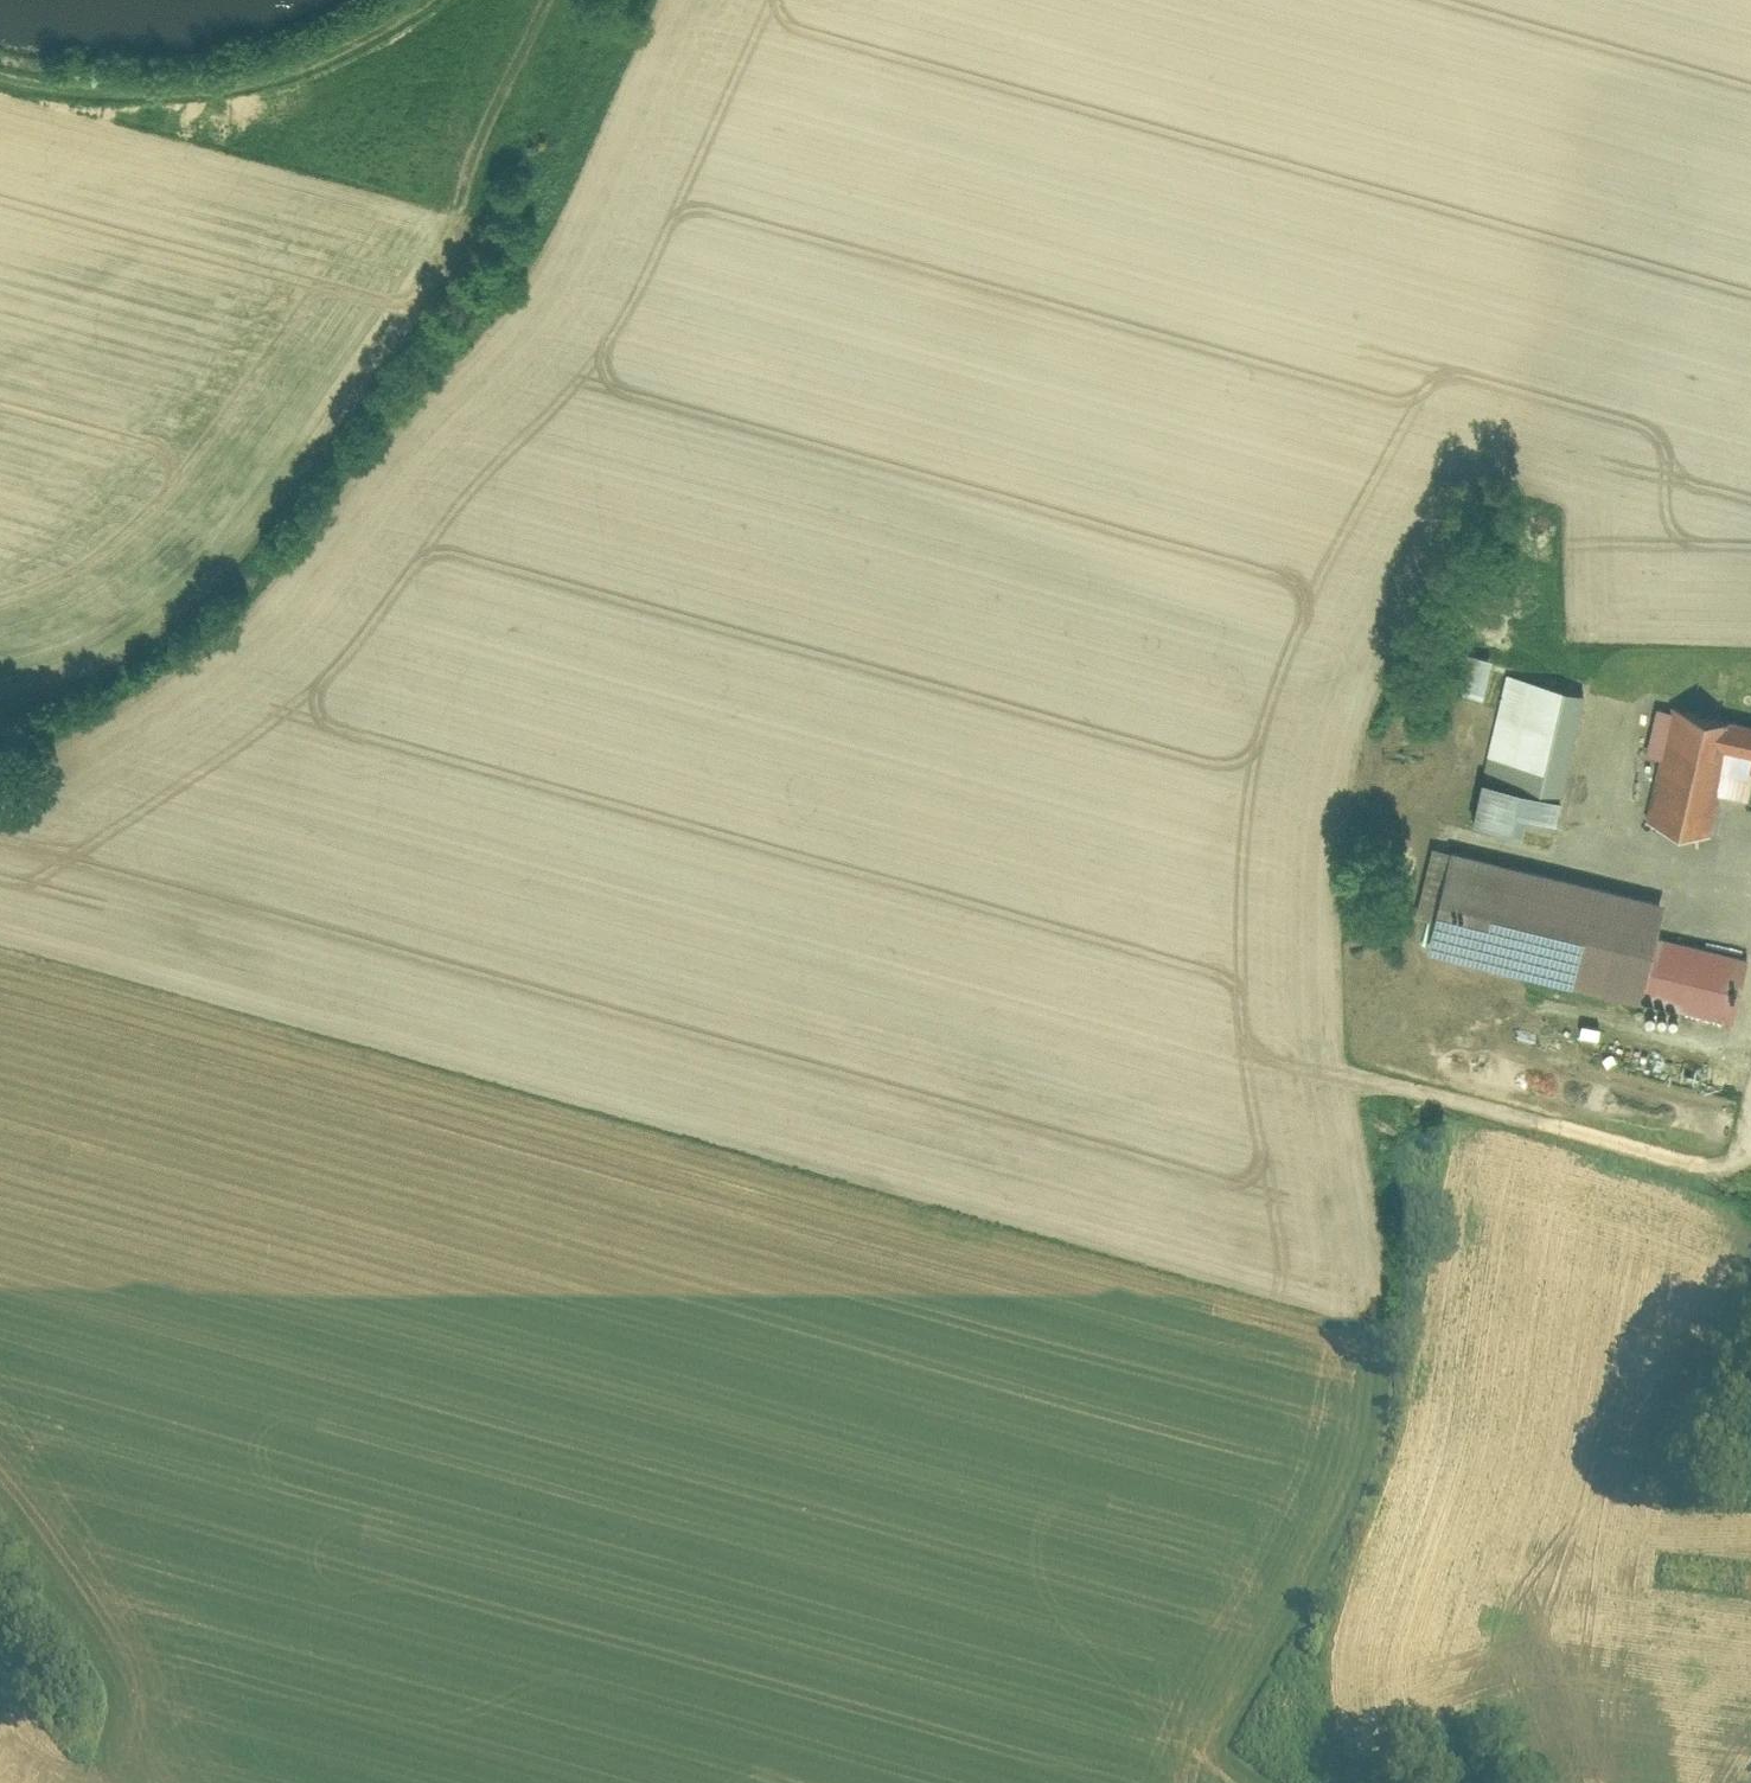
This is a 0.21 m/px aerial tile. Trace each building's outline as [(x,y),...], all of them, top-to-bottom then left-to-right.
[(1486,651),(1431,639),(1422,680),(1477,693),(1486,651)] [(1583,691),(1503,673),(1470,823),(1513,833),(1518,810),(1555,818),(1583,691)] [(1709,820),(1731,733),(1750,738),(1750,721),(1683,703),(1656,806),(1709,820)] [(1431,956),(1739,1028),(1750,979),(1750,965),(1658,943),(1665,911),(1453,862),(1431,956)]
